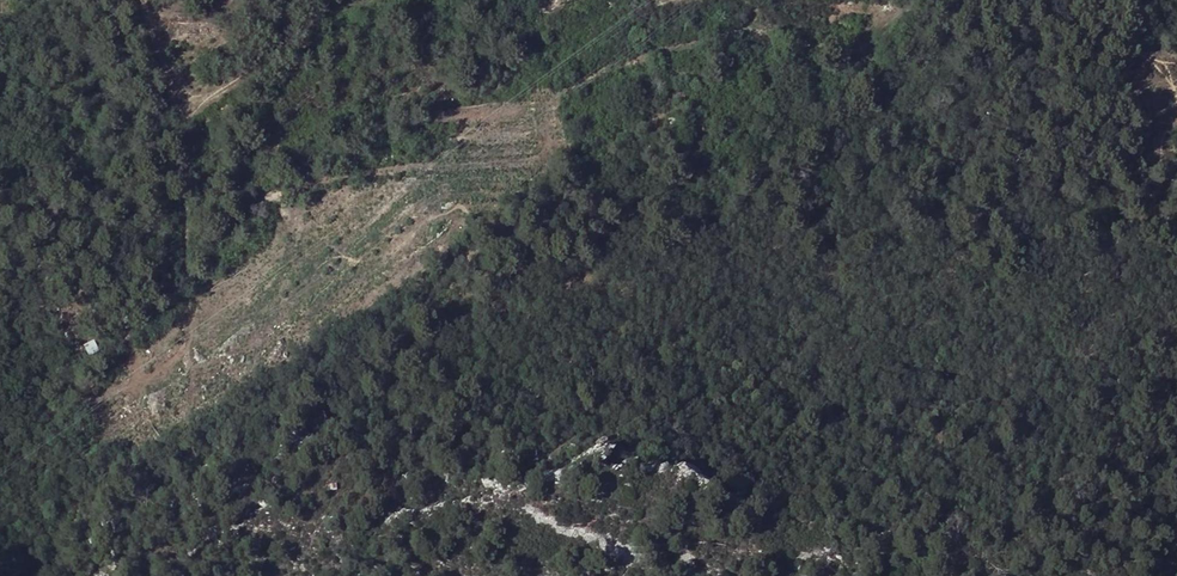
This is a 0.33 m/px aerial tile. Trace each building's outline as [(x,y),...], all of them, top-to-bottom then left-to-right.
[(92,343),(85,347),(91,356),(97,352),(92,343)]
